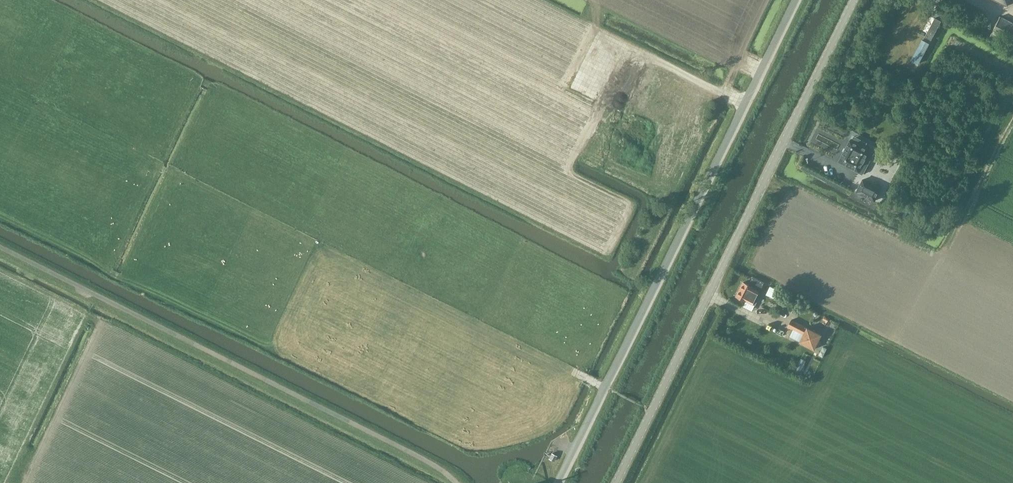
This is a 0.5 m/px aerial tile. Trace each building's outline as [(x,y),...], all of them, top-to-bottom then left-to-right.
[(1000,16),(991,33),(988,39),(998,44),(1001,38),(1012,43),(1012,44),(1012,23),(1000,16)] [(852,136),(841,158),(860,168),(861,167),(865,169),(869,161),(865,159),(872,146),(866,143),(869,139),(862,135),(859,140),(852,136)] [(865,176),(859,188),(877,197),(883,184),(865,176)] [(743,282),(741,286),(736,296),(746,301),(746,300),(756,305),(758,300),(755,299),(758,292),(760,292),(765,282),(753,276),(749,285),(743,282)] [(791,320),(787,327),(803,335),(799,342),(814,349),(821,335),(807,328),(791,320)] [(550,453),(547,459),(552,462),(556,456),(550,453)]
